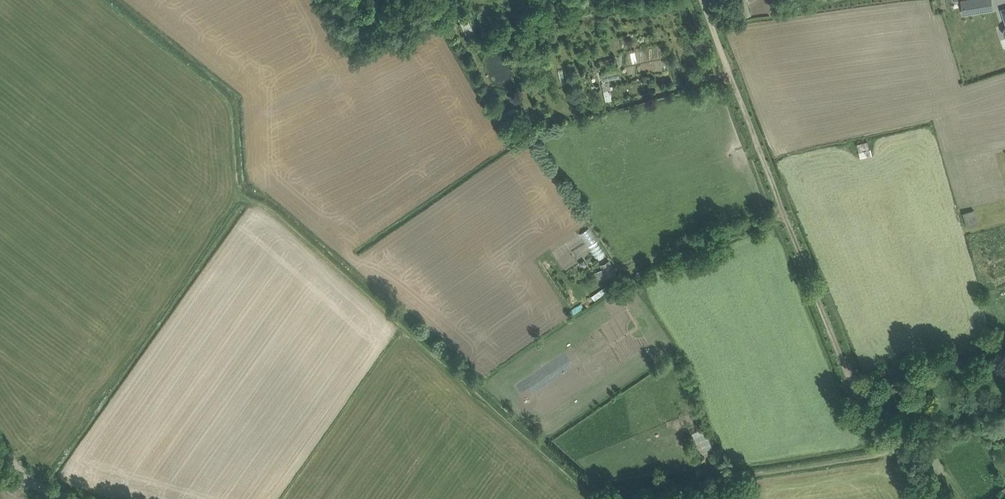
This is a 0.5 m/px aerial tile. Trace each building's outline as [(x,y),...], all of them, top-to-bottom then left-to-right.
[(802,0),(793,0),(794,9),(803,8),(802,0)] [(964,14),(984,11),(982,0),(961,0),(964,14)] [(748,3),(742,5),(745,17),(752,15),(748,3)] [(609,81),(602,83),(604,91),(610,90),(611,89),(609,81)] [(868,140),(857,143),(861,158),(872,155),(868,140)] [(852,155),(849,144),(839,146),(842,157),(852,155)] [(973,212),(963,215),(967,227),(977,224),(973,212)] [(610,260),(601,265),(603,268),(594,273),(599,281),(616,272),(610,260)] [(715,449),(708,432),(695,438),(702,455),(715,449)]
